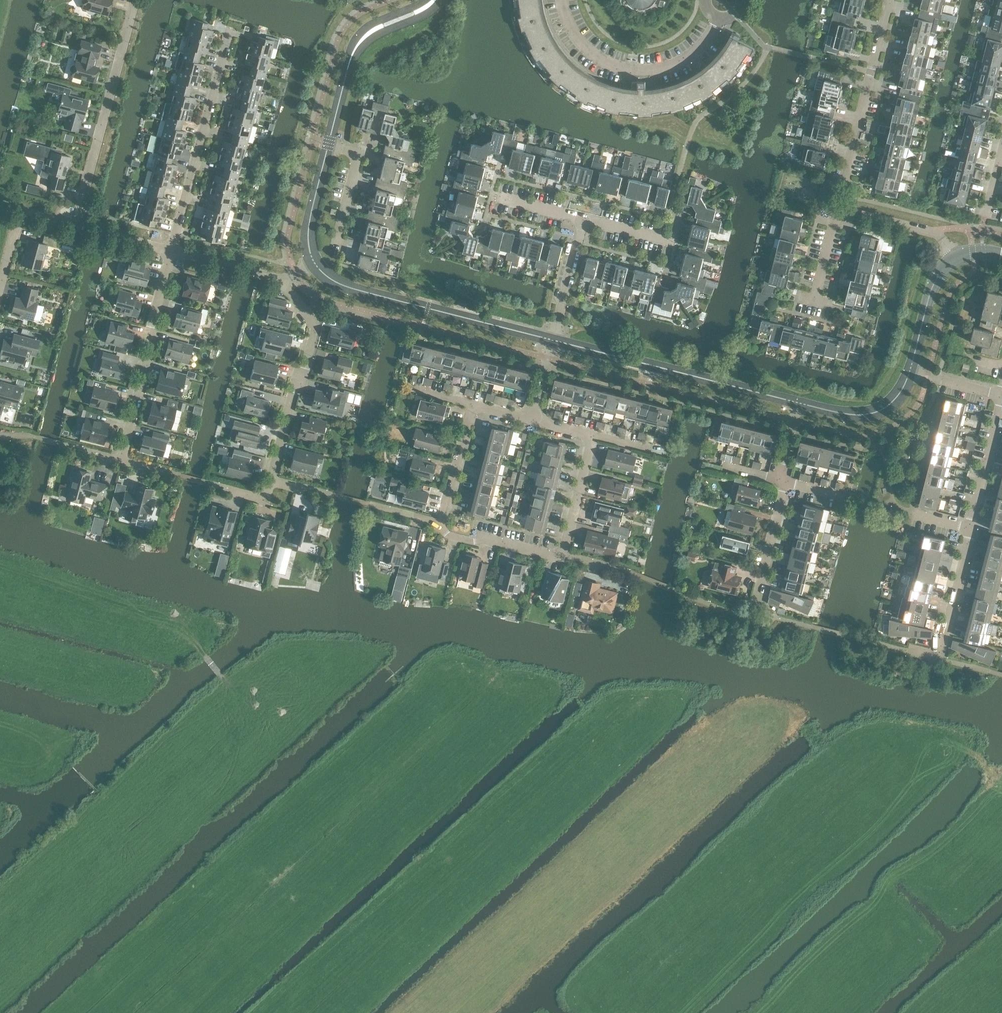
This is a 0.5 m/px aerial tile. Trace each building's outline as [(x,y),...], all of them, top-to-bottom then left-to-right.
[(81,1),(83,3),(84,4),(83,8),(87,9),(87,10),(88,13),(92,14),(95,12),(95,11),(108,15),(112,0),(82,0),(81,1)] [(581,72),(577,69),(574,66),(570,63),(567,60),(564,56),(560,51),(556,46),(553,40),(550,34),(547,28),(545,22),(543,16),(541,9),(540,3),(540,0),(521,0),(521,1),(522,5),(522,9),(523,13),(524,17),(521,17),(521,20),(523,25),(524,30),(527,29),(535,47),(532,48),(537,56),(539,59),(542,58),(544,61),(546,64),(549,67),(551,70),(554,73),(551,75),(555,79),(559,82),(561,84),(563,82),(566,84),(569,87),(572,89),(575,91),(579,93),(577,96),(581,98),(588,102),(590,99),(593,101),(597,102),(600,104),(604,105),(608,106),(607,110),(620,114),(640,116),(655,115),(673,112),(686,108),(685,105),(702,98),(703,100),(715,93),(714,90),(728,78),(730,81),(740,70),(738,68),(748,53),(751,55),(754,48),(734,37),(730,43),(726,50),(721,56),(717,61),(712,66),(706,71),(701,75),(695,78),(688,82),(682,85),(675,87),(669,89),(665,90),(661,91),(657,91),(654,92),(650,92),(646,92),(646,81),(632,82),(633,92),(629,91),(622,90),(616,89),(610,87),(604,85),(598,82),(592,79),(586,76),(581,72)] [(945,2),(939,0),(923,0),(920,13),(941,19),(945,2)] [(862,13),(864,6),(842,1),(839,12),(834,11),(833,17),(853,22),(854,16),(859,17),(860,13),(862,13)] [(992,5),(991,5),(989,15),(991,15),(992,16),(1001,18),(1001,8),(992,5)] [(940,25),(941,19),(920,13),(918,19),(916,18),(914,26),(909,25),(908,29),(930,34),(933,23),(940,25)] [(992,16),(991,15),(988,27),(983,25),(981,31),(987,33),(1000,36),(1001,30),(1001,18),(992,16)] [(857,29),(851,27),(853,22),(833,17),(829,34),(833,35),(855,40),(857,34),(855,33),(857,29)] [(193,19),(188,36),(210,42),(213,31),(206,29),(208,23),(193,19)] [(927,45),(930,34),(908,29),(908,32),(912,34),(910,41),(927,45)] [(1000,36),(987,33),(982,51),(986,52),(986,51),(1001,55),(1001,43),(999,42),(1000,36)] [(251,41),(248,52),(270,58),(272,47),(277,49),(280,39),(266,35),(265,38),(259,37),(258,43),(251,41)] [(854,47),(855,40),(833,35),(831,46),(826,45),(824,51),(839,55),(841,49),(851,51),(852,47),(854,47)] [(970,35),(967,45),(972,46),(975,36),(970,35)] [(207,53),(210,42),(188,36),(184,53),(200,57),(201,52),(207,53)] [(95,82),(95,81),(97,80),(98,76),(97,74),(99,68),(92,66),(95,57),(98,58),(101,46),(81,41),(78,52),(83,54),(81,63),(76,62),(72,76),(95,82)] [(932,46),(927,45),(910,41),(909,48),(904,47),(903,51),(924,56),(925,56),(929,57),(932,46)] [(204,64),(199,63),(200,57),(184,53),(178,51),(178,52),(179,52),(178,59),(177,62),(174,68),(174,69),(179,70),(180,70),(201,76),(204,64)] [(922,67),(925,56),(924,56),(903,51),(902,55),(907,56),(905,63),(922,67)] [(1001,56),(1001,55),(986,51),(986,52),(983,61),(1000,65),(1001,56)] [(270,58),(248,52),(245,63),(252,65),(250,71),(265,75),(270,58)] [(1000,65),(983,61),(978,60),(975,70),(997,76),(1000,65)] [(922,67),(905,63),(903,70),(898,69),(897,73),(919,78),(922,67)] [(198,87),(201,76),(180,70),(179,70),(175,87),(190,91),(191,85),(198,87)] [(843,84),(837,83),(839,75),(820,70),(815,89),(820,90),(842,96),(843,89),(842,89),(843,84)] [(994,86),(997,76),(975,70),(972,81),(994,86)] [(261,91),(265,75),(250,71),(249,76),(242,74),(239,86),(261,91)] [(916,89),(919,78),(897,73),(897,77),(901,78),(899,86),(902,86),(900,92),(922,97),(923,91),(916,89)] [(992,97),(994,86),(972,81),(970,91),(972,91),(975,92),(975,93),(992,97)] [(48,82),(46,90),(54,92),(52,99),(61,102),(58,111),(68,113),(65,127),(77,131),(80,119),(83,120),(88,100),(69,95),(71,88),(60,85),(48,82)] [(261,91),(239,86),(236,97),(243,99),(241,104),(256,108),(261,91)] [(188,96),(190,91),(175,87),(171,104),(192,109),(195,98),(188,96)] [(840,103),(842,96),(820,90),(817,101),(812,100),(811,106),(830,111),(832,106),(837,107),(838,102),(840,103)] [(989,107),(992,97),(975,93),(975,92),(972,91),(969,102),(963,101),(962,107),(981,112),(982,106),(989,107)] [(922,97),(900,92),(897,105),(892,104),(891,108),(917,114),(922,97)] [(189,121),(192,109),(171,104),(166,102),(162,119),(166,120),(181,124),(182,119),(189,121)] [(374,133),(381,104),(373,102),(371,110),(363,107),(358,127),(366,129),(366,131),(374,133)] [(252,125),(256,108),(241,104),(240,110),(233,108),(230,119),(252,125)] [(389,106),(381,104),(374,133),(382,135),(382,133),(385,134),(387,137),(396,131),(393,126),(396,116),(387,114),(389,106)] [(833,123),(834,118),(829,117),(830,111),(811,106),(806,123),(833,130),(835,123),(833,123)] [(979,118),(981,112),(962,107),(960,114),(966,115),(963,127),(966,128),(967,126),(983,131),(986,120),(979,118)] [(917,114),(891,108),(890,111),(895,113),(893,120),(915,125),(917,114)] [(252,125),(230,119),(227,131),(234,132),(232,138),(247,142),(252,125)] [(180,130),(181,124),(166,120),(162,137),(183,143),(186,132),(180,130)] [(915,125),(893,120),(891,127),(887,126),(886,130),(912,136),(915,125)] [(832,137),(833,130),(806,123),(802,141),(822,145),(823,140),(829,141),(830,137),(832,137)] [(981,141),(983,131),(967,126),(966,128),(964,137),(981,141)] [(912,136),(886,130),(885,133),(890,135),(888,142),(905,146),(909,147),(912,136)] [(399,137),(396,131),(387,137),(389,141),(388,143),(386,143),(384,150),(414,158),(415,152),(416,150),(407,148),(410,139),(408,139),(408,137),(407,135),(405,134),(403,134),(402,135),(401,137),(399,137)] [(508,156),(512,140),(514,134),(506,132),(505,134),(494,131),(492,140),(487,143),(492,152),(496,150),(498,151),(498,153),(504,155),(505,157),(508,156)] [(66,134),(64,140),(72,142),(73,136),(66,134)] [(180,154),(183,143),(162,137),(157,136),(153,153),(157,154),(172,158),(174,153),(180,154)] [(978,151),(981,141),(964,137),(962,147),(978,151)] [(243,159),(247,142),(232,138),(231,143),(224,141),(221,153),(243,159)] [(520,170),(527,144),(512,140),(508,156),(505,157),(506,160),(505,163),(509,164),(509,167),(520,170)] [(71,157),(53,152),(54,148),(27,141),(24,152),(49,159),(46,172),(48,173),(50,174),(47,187),(62,191),(64,184),(65,184),(71,164),(69,163),(71,157)] [(820,151),(822,145),(802,141),(801,147),(805,148),(803,159),(802,161),(809,162),(809,161),(818,163),(817,165),(824,166),(826,157),(825,157),(826,152),(820,151)] [(902,157),(905,146),(888,142),(886,149),(881,148),(880,152),(902,157)] [(489,154),(492,152),(487,143),(482,146),(473,144),(470,152),(462,150),(461,156),(484,162),(485,159),(488,159),(489,154)] [(535,171),(541,147),(527,144),(520,170),(531,172),(531,170),(535,171)] [(549,177),(554,159),(545,157),(548,149),(541,147),(535,171),(539,172),(538,174),(549,177)] [(975,162),(978,151),(962,147),(959,158),(975,162)] [(413,161),(414,158),(384,150),(382,158),(384,159),(382,167),(401,172),(403,164),(412,166),(413,161)] [(564,178),(570,155),(565,153),(556,151),(554,159),(549,177),(560,180),(561,177),(564,178)] [(907,158),(902,157),(880,152),(879,156),(884,157),(882,164),(904,169),(907,158)] [(238,175),(243,159),(221,153),(218,164),(225,166),(223,171),(238,175)] [(171,163),(172,158),(157,154),(153,171),(174,177),(177,165),(171,163)] [(578,184),(583,167),(575,165),(577,156),(570,155),(564,178),(568,179),(567,182),(578,184)] [(483,166),(484,162),(461,156),(459,163),(467,165),(465,173),(483,178),(486,167),(483,166)] [(973,172),(975,162),(959,158),(956,168),(973,172)] [(593,186),(600,162),(593,161),(591,169),(583,167),(578,184),(589,187),(590,185),(593,186)] [(607,192),(612,174),(604,172),(606,164),(600,162),(593,186),(597,187),(596,189),(607,192)] [(904,169),(882,164),(880,171),(876,170),(875,174),(901,180),(904,169)] [(623,193),(629,170),(614,166),(612,174),(607,192),(618,195),(619,192),(623,193)] [(399,181),(401,172),(382,167),(380,176),(377,175),(375,183),(405,191),(407,183),(399,181)] [(970,183),(973,172),(956,168),(954,168),(951,178),(954,179),(970,183)] [(637,199),(641,181),(633,179),(635,171),(634,171),(629,170),(623,193),(626,194),(626,196),(637,199)] [(171,188),(174,177),(153,171),(148,188),(163,192),(165,186),(171,188)] [(234,192),(238,175),(223,171),(222,177),(215,175),(212,186),(234,192)] [(480,188),(483,178),(465,173),(457,171),(453,186),(477,192),(478,188),(480,188)] [(901,180),(875,174),(874,178),(879,179),(877,187),(875,192),(897,198),(901,180)] [(652,201),(658,177),(652,175),(649,184),(641,181),(637,199),(647,202),(648,200),(652,201)] [(664,178),(658,177),(652,201),(655,201),(655,204),(666,207),(671,189),(662,187),(664,179),(664,178)] [(693,205),(695,208),(704,202),(701,197),(704,189),(695,186),(697,178),(690,177),(683,205),(690,207),(690,204),(693,205)] [(967,193),(970,183),(954,179),(951,189),(967,193)] [(405,191),(375,183),(373,191),(376,191),(374,200),(393,205),(395,196),(403,198),(405,191)] [(443,183),(442,189),(452,191),(453,186),(443,183)] [(28,184),(26,192),(42,196),(44,188),(28,184)] [(229,209),(234,192),(212,186),(209,198),(216,200),(214,205),(229,209)] [(476,195),(477,192),(453,186),(452,191),(452,192),(460,194),(458,202),(476,207),(478,196),(476,195)] [(162,197),(163,192),(148,188),(144,204),(166,210),(169,199),(162,197)] [(964,204),(967,193),(951,189),(948,188),(943,206),(956,209),(958,203),(964,204)] [(391,213),(393,205),(374,200),(372,208),(369,208),(367,216),(397,223),(399,215),(391,213)] [(473,218),(476,207),(458,202),(456,210),(448,208),(447,209),(446,215),(470,221),(470,217),(473,218)] [(707,208),(704,202),(695,208),(697,211),(695,217),(698,217),(697,221),(721,227),(722,223),(722,221),(714,219),(716,210),(707,208)] [(163,222),(166,210),(144,204),(139,222),(154,226),(156,220),(163,222)] [(224,226),(229,209),(214,205),(213,211),(206,209),(203,220),(224,226)] [(786,216),(783,227),(806,232),(807,229),(801,227),(803,219),(795,217),(796,212),(783,208),(781,215),(786,216)] [(469,224),(470,221),(446,215),(444,221),(452,223),(450,232),(459,234),(462,239),(472,233),(470,230),(471,225),(469,224)] [(397,223),(367,216),(365,223),(368,224),(365,232),(385,237),(387,229),(395,231),(397,223)] [(220,243),(224,226),(203,220),(200,231),(207,233),(205,239),(220,243)] [(719,233),(721,227),(697,221),(696,224),(693,224),(691,235),(709,239),(711,231),(719,233)] [(805,236),(806,232),(783,227),(778,226),(776,237),(780,238),(797,242),(799,235),(805,236)] [(500,249),(504,231),(493,229),(493,231),(489,230),(488,234),(485,235),(487,238),(483,254),(498,257),(500,249)] [(855,241),(854,244),(882,251),(886,234),(865,229),(864,234),(863,234),(861,242),(855,241)] [(515,234),(504,231),(500,249),(508,251),(506,259),(512,261),(518,237),(514,237),(515,234)] [(385,237),(365,232),(363,241),(361,240),(359,248),(389,256),(391,249),(391,248),(383,246),(385,237)] [(487,238),(485,235),(483,237),(477,235),(476,237),(474,237),(472,233),(462,239),(465,244),(463,253),(474,256),(475,252),(483,254),(487,238)] [(58,239),(44,235),(42,243),(29,240),(22,264),(41,269),(48,245),(55,247),(58,239)] [(707,248),(709,239),(691,235),(688,246),(690,246),(689,250),(713,256),(715,251),(715,250),(707,248)] [(529,256),(533,239),(522,236),(522,238),(518,237),(512,261),(518,263),(520,254),(529,256)] [(795,249),(797,242),(780,238),(778,249),(800,255),(801,251),(795,249)] [(544,242),(533,239),(529,256),(537,259),(535,267),(537,267),(541,268),(547,245),(544,244),(544,242)] [(551,246),(547,245),(541,268),(547,270),(549,262),(558,264),(563,246),(551,243),(551,246)] [(879,262),(882,251),(854,244),(853,248),(859,250),(857,257),(879,262)] [(389,256),(359,248),(357,256),(359,257),(357,265),(376,270),(379,262),(387,264),(389,256)] [(800,255),(778,249),(773,248),(770,259),(775,260),(792,264),(793,257),(799,258),(800,255)] [(391,249),(389,256),(402,259),(404,252),(391,249)] [(713,256),(689,250),(688,254),(686,253),(683,264),(701,268),(703,260),(712,262),(713,256)] [(713,256),(712,262),(721,265),(723,258),(717,257),(713,256)] [(590,285),(596,287),(602,263),(598,262),(599,260),(588,257),(583,275),(592,277),(590,285)] [(876,273),(879,262),(857,257),(856,264),(850,263),(849,267),(872,272),(876,273)] [(149,271),(138,268),(140,262),(122,258),(120,264),(126,265),(122,279),(146,286),(149,271)] [(790,271),(792,264),(775,260),(772,271),(795,277),(796,273),(790,271)] [(613,282),(617,265),(606,262),(606,264),(602,263),(596,287),(602,288),(604,280),(613,282)] [(699,277),(701,268),(683,264),(681,275),(683,275),(682,279),(706,285),(707,282),(707,279),(699,277)] [(617,265),(613,282),(611,290),(621,293),(625,294),(631,271),(628,270),(628,267),(617,265)] [(869,283),(872,272),(849,267),(848,270),(854,272),(852,279),(869,283)] [(642,290),(646,272),(635,269),(635,271),(631,271),(625,294),(630,295),(631,296),(634,287),(642,290)] [(795,277),(772,271),(767,270),(763,287),(777,291),(778,285),(786,287),(788,279),(794,281),(795,277)] [(646,272),(642,290),(640,298),(654,301),(658,285),(661,284),(660,282),(661,278),(657,277),(657,275),(646,272)] [(205,300),(210,283),(188,277),(187,282),(185,283),(183,288),(184,290),(183,294),(205,300)] [(706,285),(682,279),(681,283),(679,282),(677,287),(674,289),(680,299),(686,308),(692,304),(696,289),(704,291),(706,285)] [(707,282),(706,285),(712,287),(715,287),(717,288),(719,281),(708,279),(707,282)] [(869,283),(852,279),(850,286),(844,285),(843,289),(871,295),(873,284),(869,283)] [(663,286),(661,284),(658,285),(654,301),(652,311),(671,316),(675,302),(680,299),(674,289),(671,291),(668,290),(669,288),(663,286)] [(590,285),(588,294),(594,295),(595,292),(596,287),(590,285)] [(704,291),(704,293),(712,295),(715,287),(712,287),(706,285),(704,291)] [(11,314),(33,319),(37,303),(34,302),(37,290),(25,286),(21,299),(16,297),(11,314)] [(775,296),(777,291),(763,287),(762,292),(758,291),(753,310),(765,313),(769,295),(775,296)] [(970,354),(1001,362),(1001,291),(1000,290),(987,287),(970,354)] [(871,295),(843,289),(842,292),(848,294),(846,302),(854,304),(853,309),(866,313),(871,295)] [(120,312),(137,317),(141,302),(131,300),(133,294),(119,290),(116,305),(121,306),(120,312)] [(288,327),(292,311),(281,309),(283,301),(271,298),(269,306),(270,307),(266,321),(288,327)] [(177,312),(173,326),(197,332),(202,312),(187,308),(186,315),(177,312)] [(865,319),(866,313),(853,309),(851,315),(865,319)] [(770,340),(775,317),(771,316),(770,322),(763,320),(765,313),(753,310),(749,326),(760,328),(758,337),(770,340)] [(781,343),(785,326),(778,324),(779,318),(775,317),(770,340),(781,343)] [(129,349),(133,334),(122,331),(123,325),(111,322),(106,343),(115,345),(114,351),(125,354),(127,348),(129,349)] [(792,345),(797,323),(794,322),(792,328),(785,326),(781,343),(792,345)] [(803,348),(807,331),(800,329),(801,324),(797,323),(792,345),(803,348)] [(332,327),(328,342),(352,348),(355,335),(359,336),(361,328),(350,325),(348,331),(332,327)] [(814,351),(820,328),(816,327),(814,333),(807,331),(803,348),(814,351)] [(289,348),(292,336),(261,328),(259,336),(265,338),(262,350),(267,351),(276,354),(281,355),(283,346),(289,348)] [(373,328),(371,336),(381,339),(383,331),(373,328)] [(825,354),(829,337),(822,335),(823,329),(820,328),(814,351),(825,354)] [(836,356),(842,334),(838,333),(836,338),(829,337),(825,354),(836,356)] [(19,335),(15,334),(12,343),(5,341),(5,340),(4,340),(4,342),(2,343),(1,347),(2,349),(0,356),(0,357),(7,358),(6,361),(8,363),(12,364),(14,363),(15,361),(23,363),(25,356),(30,357),(31,353),(35,355),(39,341),(19,335)] [(845,334),(842,334),(836,356),(848,359),(850,350),(860,353),(863,339),(853,336),(851,342),(844,340),(845,334)] [(170,339),(165,355),(179,359),(179,361),(188,363),(192,345),(170,339)] [(421,365),(426,346),(415,343),(412,354),(408,355),(407,355),(406,356),(406,357),(405,359),(406,360),(406,361),(410,362),(421,365)] [(431,368),(436,348),(426,346),(421,365),(431,368)] [(442,370),(447,351),(436,348),(431,368),(442,370)] [(267,351),(265,357),(275,360),(276,354),(267,351)] [(452,374),(457,354),(447,351),(442,370),(442,372),(452,374)] [(121,379),(125,365),(114,362),(116,356),(103,353),(101,359),(103,359),(99,373),(121,379)] [(462,377),(463,376),(468,356),(457,354),(452,374),(462,377)] [(473,378),(478,359),(468,356),(463,376),(473,378)] [(324,359),(320,374),(340,379),(342,371),(349,372),(352,360),(339,357),(337,363),(324,359)] [(250,380),(273,386),(279,365),(255,359),(250,380)] [(484,381),(489,362),(478,359),(473,378),(473,380),(484,382),(484,381)] [(363,362),(361,370),(369,372),(371,364),(363,362)] [(495,384),(499,365),(489,362),(484,381),(495,384)] [(962,371),(963,371),(969,372),(971,365),(964,363),(962,371)] [(505,386),(510,367),(499,365),(495,384),(505,386)] [(515,389),(520,370),(510,367),(505,386),(515,389)] [(162,368),(157,388),(180,395),(185,375),(162,368)] [(531,373),(520,370),(515,389),(526,392),(531,373)] [(113,411),(117,393),(105,389),(106,383),(88,379),(87,384),(94,386),(89,405),(113,411)] [(563,401),(568,382),(557,379),(552,398),(563,401)] [(3,383),(0,382),(0,413),(1,413),(4,403),(9,404),(12,396),(19,398),(22,388),(3,383)] [(573,404),(578,384),(568,382),(563,401),(573,404)] [(584,406),(588,387),(578,384),(573,404),(584,406)] [(594,410),(595,405),(599,390),(588,387),(584,406),(583,407),(594,410)] [(316,391),(312,406),(320,408),(319,410),(326,412),(327,410),(332,411),(332,413),(340,416),(344,400),(346,393),(337,391),(326,388),(325,393),(316,391)] [(242,389),(240,394),(240,397),(247,399),(244,411),(265,417),(269,401),(253,397),(254,392),(242,389)] [(605,408),(609,392),(599,390),(595,405),(605,408)] [(616,411),(620,395),(609,392),(605,408),(605,412),(615,414),(616,411)] [(626,413),(631,398),(620,395),(616,411),(626,413)] [(636,420),(641,400),(631,398),(626,413),(626,417),(636,420)] [(966,404),(947,399),(944,410),(963,415),(966,404)] [(449,415),(451,408),(422,400),(421,402),(418,416),(443,422),(445,414),(449,415)] [(646,422),(651,403),(641,400),(636,420),(646,422)] [(153,402),(148,422),(171,428),(176,409),(153,402)] [(658,421),(662,406),(651,403),(646,422),(656,425),(657,421),(658,421)] [(673,409),(662,406),(658,421),(657,421),(656,425),(668,428),(672,428),(673,427),(674,427),(674,426),(674,425),(674,424),(674,423),(674,422),(673,422),(670,420),(673,409)] [(961,425),(963,415),(944,410),(941,421),(961,425)] [(80,438),(104,444),(109,424),(86,418),(80,438)] [(302,422),(298,436),(304,438),(312,440),(313,440),(321,442),(326,421),(313,418),(312,424),(302,422)] [(234,442),(257,448),(261,435),(258,434),(260,427),(234,420),(232,429),(237,430),(234,442)] [(730,440),(734,424),(723,421),(721,432),(717,433),(716,433),(715,434),(714,434),(714,435),(714,436),(714,437),(714,438),(714,439),(715,439),(718,440),(730,443),(731,440),(730,440)] [(958,436),(961,425),(941,421),(939,431),(958,436)] [(491,424),(488,438),(511,444),(515,430),(509,429),(509,431),(497,428),(498,426),(491,424)] [(741,442),(745,427),(734,424),(730,440),(731,440),(741,442)] [(751,445),(755,429),(745,427),(741,442),(740,446),(750,448),(751,445)] [(414,446),(439,452),(442,444),(439,443),(442,434),(417,428),(414,437),(417,437),(414,446)] [(761,451),(766,432),(755,429),(751,445),(750,448),(761,451)] [(955,446),(958,436),(939,431),(936,441),(955,446)] [(777,435),(766,432),(761,451),(772,454),(777,435)] [(144,436),(140,450),(162,456),(166,442),(167,443),(169,436),(156,433),(154,439),(144,436)] [(511,444),(488,438),(485,448),(504,453),(509,454),(511,444)] [(560,444),(548,441),(545,452),(564,457),(567,444),(560,442),(560,444)] [(808,463),(813,444),(802,441),(797,460),(808,463)] [(953,457),(955,446),(936,441),(933,452),(949,456),(953,457)] [(968,441),(966,449),(974,451),(976,443),(970,441),(968,441)] [(818,466),(823,447),(813,444),(808,463),(818,466)] [(218,447),(217,453),(226,455),(228,449),(218,447)] [(829,469),(834,449),(823,447),(818,466),(829,469)] [(323,455),(304,450),(295,448),(290,468),(313,474),(317,461),(322,463),(323,455)] [(504,453),(485,448),(482,459),(501,463),(504,453)] [(436,464),(423,460),(424,455),(410,451),(400,449),(399,454),(409,457),(405,472),(433,480),(436,464)] [(839,471),(844,452),(834,449),(829,469),(839,471)] [(637,457),(631,456),(610,450),(607,464),(633,471),(637,457)] [(561,468),(564,457),(545,452),(542,463),(561,468)] [(855,455),(844,452),(839,471),(850,474),(854,474),(855,474),(856,473),(857,472),(857,471),(857,470),(856,468),(852,466),(855,455)] [(946,466),(949,456),(933,452),(931,462),(946,466)] [(226,473),(249,479),(253,464),(249,463),(250,457),(233,453),(231,459),(230,458),(226,473)] [(501,463),(482,459),(480,469),(499,474),(501,463)] [(703,461),(702,467),(722,472),(724,466),(703,461)] [(944,477),(946,466),(931,462),(928,473),(944,477)] [(559,478),(561,468),(542,463),(540,473),(559,478)] [(91,474),(74,469),(67,498),(84,502),(85,496),(101,500),(105,484),(90,480),(91,474)] [(499,474),(480,469),(477,480),(496,484),(499,474)] [(556,488),(559,478),(540,473),(537,484),(556,488)] [(947,478),(944,477),(928,473),(925,483),(941,487),(945,488),(947,478)] [(407,488),(408,485),(409,482),(393,477),(391,484),(400,486),(398,494),(405,496),(403,503),(425,509),(429,493),(407,488)] [(631,485),(625,483),(618,481),(618,480),(617,480),(617,481),(603,477),(599,494),(627,501),(631,485)] [(496,484),(477,480),(474,490),(493,495),(496,484)] [(938,498),(941,487),(925,483),(923,494),(938,498)] [(553,499),(556,488),(537,484),(534,494),(553,499)] [(740,484),(739,487),(738,488),(737,490),(736,494),(736,497),(736,498),(736,501),(759,507),(761,500),(759,499),(761,490),(754,488),(753,486),(752,486),(751,485),(749,486),(748,486),(740,484)] [(153,490),(136,485),(134,494),(126,491),(122,507),(128,509),(126,518),(135,521),(137,516),(145,518),(147,510),(151,511),(155,499),(150,498),(153,490)] [(1001,487),(999,495),(994,493),(992,498),(997,500),(998,497),(1001,498),(1001,487)] [(493,495),(474,490),(472,500),(491,505),(493,495)] [(551,509),(553,499),(534,494),(532,504),(551,509)] [(942,499),(938,498),(923,494),(920,505),(939,510),(942,499)] [(491,505),(472,500),(468,514),(475,516),(476,513),(488,516),(491,505)] [(620,522),(623,510),(597,503),(594,512),(595,512),(593,520),(612,525),(613,520),(620,522)] [(757,517),(733,510),(734,505),(728,503),(726,509),(732,510),(728,527),(753,533),(757,517)] [(548,520),(551,509),(532,504),(529,515),(548,520)] [(830,510),(824,509),(804,504),(802,512),(802,515),(827,521),(830,510)] [(227,546),(236,512),(213,506),(210,517),(208,516),(206,525),(207,525),(204,539),(227,546)] [(627,506),(626,513),(636,516),(638,508),(627,506)] [(995,508),(993,516),(993,518),(1001,521),(1001,509),(995,508)] [(825,532),(827,521),(802,515),(802,512),(797,511),(796,516),(801,517),(799,525),(825,532)] [(293,514),(287,539),(299,543),(298,544),(299,544),(301,539),(313,542),(319,517),(307,514),(308,512),(307,512),(306,517),(293,514)] [(993,516),(988,514),(987,519),(992,521),(990,529),(1001,532),(1001,521),(993,518),(993,516)] [(545,533),(548,520),(529,515),(526,526),(538,529),(538,531),(545,533)] [(269,557),(276,532),(277,530),(268,528),(270,521),(253,516),(251,527),(249,526),(244,545),(262,550),(261,555),(269,557)] [(95,517),(90,532),(100,535),(105,519),(95,517)] [(835,524),(833,530),(843,533),(845,526),(835,524)] [(822,542),(825,532),(799,525),(797,533),(791,532),(790,537),(796,538),(796,536),(816,541),(822,542)] [(381,559),(380,564),(390,567),(392,562),(399,563),(402,551),(404,551),(408,533),(400,531),(400,532),(384,528),(382,539),(380,544),(385,545),(383,550),(381,559)] [(609,537),(589,532),(585,549),(614,556),(618,540),(628,543),(629,536),(610,531),(609,537)] [(985,541),(983,546),(989,547),(989,545),(1001,548),(1001,536),(992,534),(990,542),(985,541)] [(748,553),(749,548),(750,542),(723,535),(720,546),(729,549),(729,551),(738,554),(738,551),(748,553)] [(925,535),(923,546),(942,551),(943,548),(945,540),(925,535)] [(822,542),(816,541),(796,536),(796,538),(794,546),(814,551),(819,553),(820,552),(819,552),(820,549),(821,546),(821,543),(822,543),(822,542)] [(438,578),(439,578),(445,579),(449,563),(443,561),(446,549),(429,545),(424,566),(421,565),(419,574),(421,576),(435,580),(438,578)] [(989,547),(986,555),(1001,559),(1001,548),(989,545),(989,547)] [(279,546),(273,571),(285,574),(292,549),(279,546)] [(794,546),(792,554),(791,557),(811,562),(814,551),(794,546)] [(942,553),(946,554),(948,549),(943,548),(942,551),(923,546),(920,556),(940,561),(942,553)] [(689,551),(687,559),(695,561),(697,553),(689,551)] [(216,573),(224,575),(230,554),(221,552),(216,573)] [(791,557),(792,554),(786,553),(785,558),(790,559),(788,567),(808,572),(811,562),(791,557)] [(481,558),(466,554),(460,577),(475,581),(474,585),(482,587),(488,564),(480,562),(481,558)] [(940,561),(920,556),(916,555),(914,566),(917,567),(937,572),(936,574),(941,575),(943,570),(938,569),(940,561)] [(986,555),(984,563),(984,566),(1001,570),(1001,559),(986,555)] [(526,566),(509,561),(507,570),(501,568),(496,588),(505,590),(505,588),(520,591),(526,566)] [(984,563),(979,562),(978,567),(983,568),(981,576),(1000,581),(1001,574),(1001,570),(984,566),(984,563)] [(737,593),(740,581),(742,576),(734,574),(736,567),(722,564),(716,563),(714,571),(713,570),(712,577),(709,577),(708,582),(710,584),(709,586),(737,593)] [(398,576),(395,589),(404,591),(407,578),(408,578),(411,568),(400,565),(398,575),(398,576)] [(808,572),(788,567),(786,575),(780,574),(779,579),(785,580),(786,578),(806,582),(808,572)] [(934,582),(936,574),(937,572),(917,567),(915,577),(934,582)] [(569,579),(560,577),(562,575),(549,571),(542,597),(563,602),(569,579)] [(934,582),(915,577),(911,576),(908,586),(932,592),(932,590),(934,582)] [(1000,581),(981,576),(979,584),(974,583),(973,588),(978,589),(979,587),(998,591),(1000,581)] [(786,578),(785,580),(783,589),(784,589),(803,593),(803,592),(806,582),(786,578)] [(599,584),(587,581),(582,598),(584,598),(582,609),(592,612),(593,607),(612,612),(616,594),(598,589),(599,584)] [(576,582),(573,594),(580,596),(583,584),(576,582)] [(931,595),(936,596),(937,591),(932,590),(932,592),(908,586),(907,586),(904,597),(929,603),(931,595)] [(995,602),(998,591),(979,587),(978,589),(976,597),(995,602)] [(815,596),(806,594),(807,593),(803,592),(803,593),(784,589),(783,592),(772,589),(770,596),(808,614),(814,600),(815,596)] [(929,603),(904,597),(903,596),(901,607),(926,613),(926,616),(931,617),(932,612),(927,611),(929,603)] [(995,602),(976,597),(974,605),(973,608),(992,612),(995,602)] [(973,608),(974,605),(969,604),(967,609),(973,610),(970,618),(990,623),(992,612),(973,608)] [(924,624),(926,616),(926,613),(901,607),(898,617),(904,619),(922,624),(924,624)] [(568,613),(565,625),(572,626),(575,615),(568,613)] [(922,627),(922,624),(904,619),(898,617),(892,615),(891,619),(890,623),(884,624),(884,632),(889,634),(931,638),(933,630),(922,627)] [(990,623),(970,618),(968,626),(963,625),(962,630),(967,631),(968,629),(987,633),(991,634),(994,624),(990,623)] [(968,629),(967,631),(965,640),(966,640),(984,644),(987,633),(968,629)] [(983,648),(984,644),(966,640),(965,643),(954,640),(952,647),(990,665),(996,651),(983,648)]
